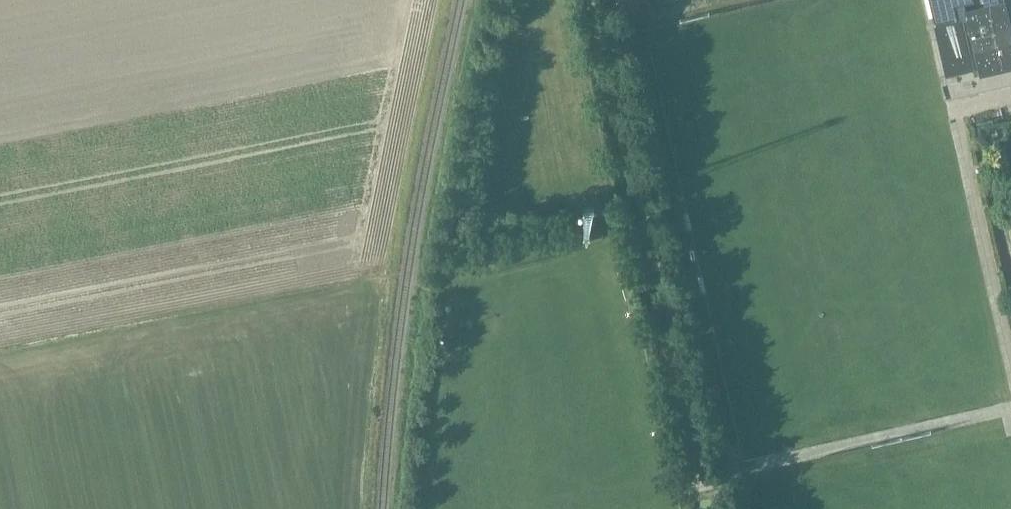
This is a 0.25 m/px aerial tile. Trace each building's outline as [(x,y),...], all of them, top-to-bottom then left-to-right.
[(935,25),(947,75),(949,74),(949,75),(974,70),(974,76),(978,75),(980,76),(1010,69),(1010,29),(1004,0),(983,0),(985,8),(966,12),(968,20),(958,22),(954,6),(973,2),(973,0),(929,0),(935,25)]
